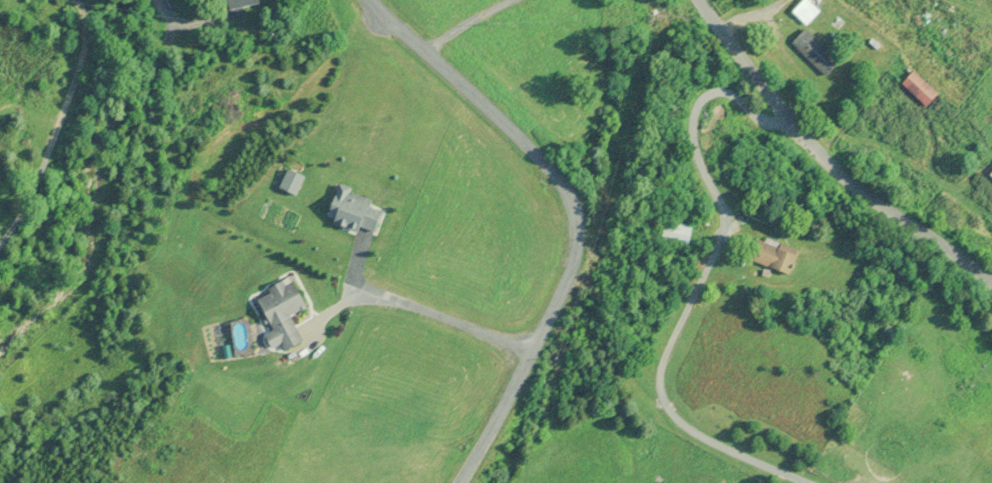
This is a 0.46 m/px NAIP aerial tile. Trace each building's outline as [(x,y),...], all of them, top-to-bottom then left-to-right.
[(242,8),(259,3),(258,0),(223,0),(230,21),(245,16),(242,8)] [(924,107),(936,94),(912,71),(900,83),(924,107)] [(373,198),(333,188),(325,221),(374,234),(380,210),(371,207),(373,198)] [(661,245),(689,245),(689,223),(661,223),(661,245)] [(789,275),(795,255),(755,242),(749,262),(789,275)] [(301,341),(289,316),(305,308),(291,279),(252,297),(270,333),(263,336),(269,349),(279,344),(282,350),(301,341)]
